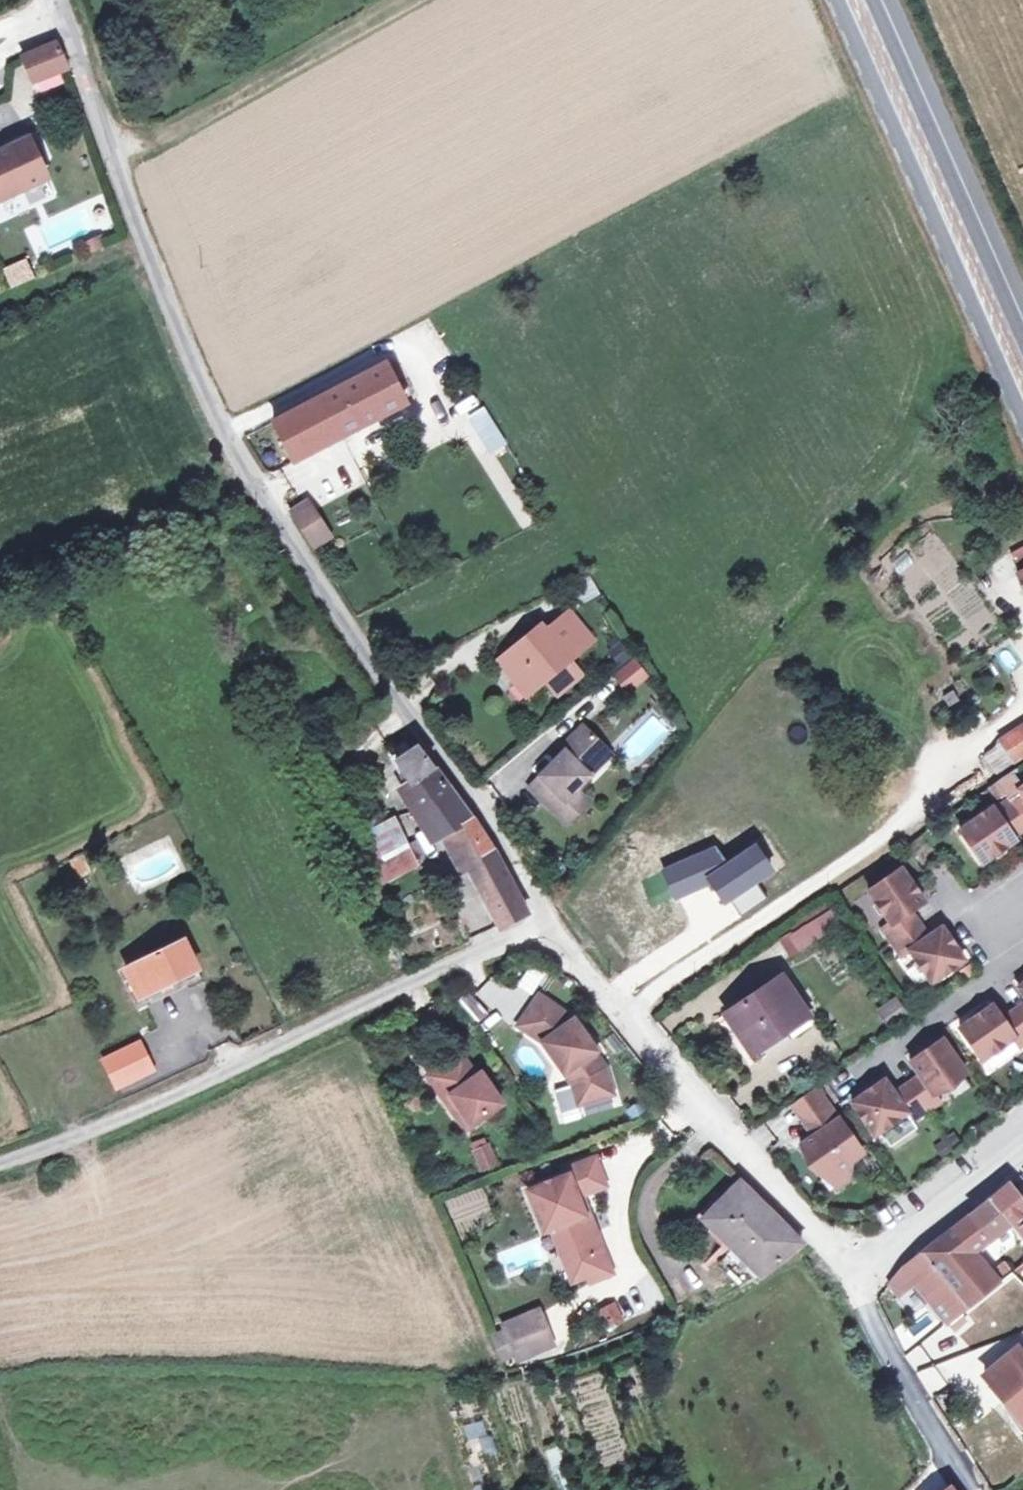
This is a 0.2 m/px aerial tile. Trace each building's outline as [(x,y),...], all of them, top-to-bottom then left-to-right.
[(36,76),(68,63),(59,39),(27,53),(36,76)] [(50,175),(32,134),(0,148),(0,195),(1,197),(50,175)] [(105,231),(90,238),(94,246),(108,240),(105,231)] [(0,269),(9,289),(34,278),(25,257),(0,269)] [(295,457),(408,398),(383,357),(273,419),(295,457)] [(485,405),(465,414),(486,458),(506,448),(485,405)] [(304,522),(315,539),(327,532),(306,498),(290,508),(301,525),(304,522)] [(557,612),(583,645),(595,635),(569,602),(557,612)] [(583,645),(557,612),(544,622),(539,616),(491,655),(513,681),(524,672),(534,684),(544,676),(556,690),(582,669),(571,654),(583,645)] [(638,648),(621,663),(633,679),(651,664),(638,648)] [(524,672),(513,681),(523,693),(534,684),(524,672)] [(563,797),(575,786),(587,774),(583,771),(606,749),(578,720),(556,742),(560,746),(524,780),(562,819),(573,808),(563,797)] [(1000,739),(1003,742),(1015,762),(1022,757),(1022,725),(1000,739)] [(425,804),(454,786),(417,740),(394,756),(425,804)] [(1015,762),(1003,742),(979,762),(990,779),(1015,762)] [(994,803),(1013,791),(1004,777),(985,789),(994,803)] [(474,811),(454,786),(425,804),(452,848),(460,844),(504,920),(531,907),(474,811)] [(563,797),(573,808),(585,797),(575,786),(563,797)] [(1006,801),(1022,825),(1022,786),(1018,790),(1019,792),(1006,801)] [(1006,801),(994,810),(992,808),(959,830),(982,863),(1015,841),(1013,837),(1022,830),(1022,825),(1006,801)] [(404,836),(392,815),(389,810),(368,820),(386,853),(404,844),(400,838),(404,836)] [(412,831),(404,836),(400,838),(404,844),(411,855),(422,849),(412,831)] [(775,873),(756,843),(726,862),(705,876),(710,884),(724,906),(731,901),(757,884),(775,873)] [(715,845),(661,870),(675,901),(710,884),(705,876),(726,862),(715,845)] [(68,859),(76,877),(89,870),(81,853),(68,859)] [(892,943),(920,924),(911,912),(925,902),(902,869),(869,892),(891,924),(883,929),(892,943)] [(731,901),(740,916),(766,899),(757,884),(731,901)] [(829,908),(788,934),(800,953),(840,927),(829,908)] [(920,924),(892,943),(902,957),(910,951),(932,983),(965,960),(942,928),(929,937),(920,924)] [(136,963),(134,964),(148,992),(203,966),(189,937),(152,955),(148,948),(133,955),(136,963)] [(513,989),(487,975),(473,1000),(507,1018),(521,992),(533,998),(545,976),(525,966),(513,989)] [(782,978),(728,1016),(754,1054),(795,1026),(800,1034),(815,1025),(782,978)] [(574,1018),(540,994),(518,1025),(542,1042),(572,1085),(578,1105),(614,1095),(607,1069),(596,1053),(598,1051),(574,1018)] [(474,995),(461,1005),(470,1018),(484,1009),(474,995)] [(886,1028),(907,1014),(895,997),(874,1011),(886,1028)] [(1014,1010),(1022,1023),(1022,1004),(1014,1010)] [(1014,1010),(1002,1018),(993,1005),(960,1027),(982,1060),(1014,1038),(1020,1046),(1022,1044),(1022,1023),(1014,1010)] [(142,1057),(149,1054),(139,1031),(98,1050),(115,1083),(147,1069),(142,1057)] [(920,1075),(906,1084),(926,1112),(940,1102),(934,1094),(966,1072),(943,1039),(910,1062),(920,1075)] [(477,1075),(461,1052),(457,1055),(473,1078),(477,1075)] [(154,1065),(149,1054),(142,1057),(147,1069),(154,1065)] [(457,1055),(428,1074),(445,1099),(451,1095),(472,1125),(503,1103),(481,1072),(477,1075),(473,1078),(457,1055)] [(926,1112),(906,1084),(894,1093),(885,1079),(852,1102),(875,1135),(907,1113),(913,1121),(926,1112)] [(451,1095),(445,1099),(466,1129),(472,1125),(451,1095)] [(863,1153),(828,1102),(804,1118),(815,1134),(801,1144),(822,1176),(830,1171),(850,1173),(852,1162),(863,1153)] [(890,1145),(916,1128),(910,1118),(883,1135),(890,1145)] [(488,1143),(473,1149),(481,1172),(497,1166),(488,1143)] [(606,1186),(595,1156),(565,1168),(568,1174),(537,1186),(545,1209),(535,1213),(542,1232),(552,1228),(562,1253),(575,1248),(580,1261),(604,1252),(589,1213),(584,1215),(577,1197),(582,1195),(606,1186)] [(848,1180),(850,1173),(830,1171),(822,1176),(837,1188),(848,1180)] [(802,1246),(740,1184),(702,1220),(760,1275),(781,1257),(802,1246)] [(545,1209),(537,1186),(527,1190),(535,1213),(545,1209)] [(1010,1187),(992,1200),(1011,1225),(1022,1240),(1022,1204),(1010,1187)] [(589,1213),(582,1195),(577,1197),(584,1215),(589,1213)] [(1011,1225),(992,1200),(957,1228),(976,1253),(977,1252),(1011,1225)] [(482,1206),(450,1210),(453,1228),(485,1224),(482,1206)] [(1001,1283),(977,1252),(976,1253),(957,1228),(941,1239),(908,1264),(888,1286),(898,1297),(913,1286),(919,1294),(944,1324),(1001,1283)] [(612,1274),(604,1252),(580,1261),(575,1248),(562,1253),(572,1280),(585,1275),(589,1283),(612,1274)] [(961,1343),(1012,1307),(1022,1323),(1022,1281),(1014,1272),(1001,1283),(944,1324),(961,1343)] [(612,1307),(600,1312),(605,1326),(618,1321),(612,1307)] [(539,1312),(505,1327),(520,1359),(553,1344),(539,1312)] [(961,1343),(944,1324),(935,1332),(951,1350),(961,1343)] [(487,1337),(499,1367),(510,1362),(498,1332),(487,1337)] [(1019,1350),(985,1377),(1022,1422),(1022,1355),(1019,1350)]
